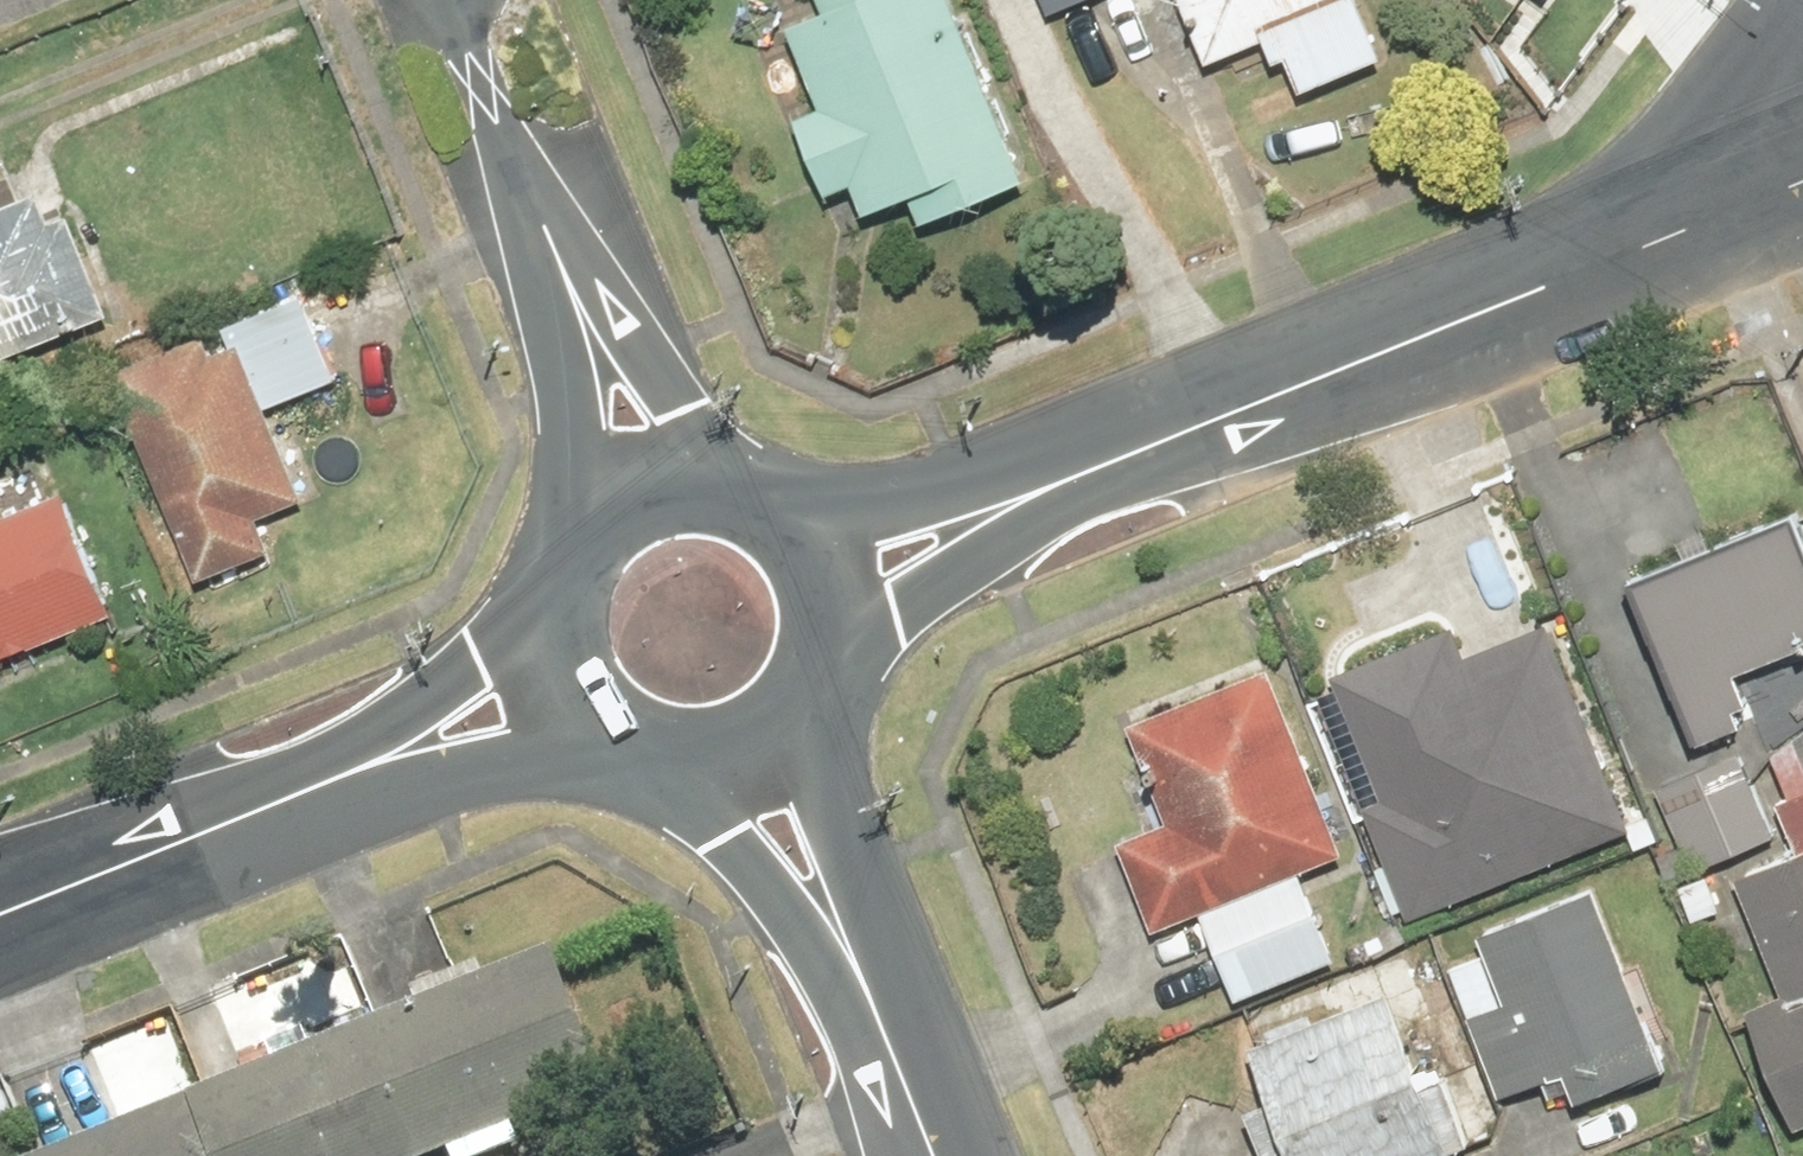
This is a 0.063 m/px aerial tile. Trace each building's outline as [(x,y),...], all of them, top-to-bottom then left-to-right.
[(941,0),(807,0),(815,18),(775,35),(808,113),(783,124),(816,202),(841,191),(853,221),(896,204),(909,234),(1019,187),(941,0)] [(1041,16),(1081,0),(1034,0),(1041,16)] [(1346,0),(1170,0),(1197,68),(1253,46),(1263,70),(1277,65),(1290,97),(1371,66),(1346,0)] [(2,184),(0,185),(0,362),(104,320),(65,224),(44,233),(31,201),(12,209),(2,184)] [(297,298),(102,381),(190,588),(262,557),(249,526),(297,505),(257,412),(332,381),(297,298)] [(0,528),(0,664),(114,617),(66,500),(0,528)] [(1615,590),(1684,749),(1744,723),(1728,685),(1802,653),(1802,585),(1775,520),(1615,590)] [(1446,639),(1327,686),(1377,812),(1361,818),(1403,923),(1623,836),(1540,627),(1455,661),(1446,639)] [(1268,678),(1126,729),(1162,828),(1111,846),(1142,931),(1334,861),(1268,678)] [(1778,1002),(1731,1021),(1777,1137),(1802,1126),(1802,732),(1756,750),(1777,802),(1762,809),(1783,862),(1730,883),(1778,1002)] [(1770,843),(1739,763),(1651,798),(1682,878),(1770,843)] [(1324,969),(1290,888),(1197,926),(1230,1008),(1324,969)] [(1650,1074),(1583,897),(1473,939),(1501,1011),(1464,1025),(1493,1101),(1550,1079),(1561,1108),(1650,1074)] [(498,1136),(593,1097),(534,955),(39,1155),(506,1155),(498,1136)] [(1474,1143),(1446,1072),(1413,1085),(1379,998),(1238,1054),(1278,1155),(1441,1155),(1474,1143)]
